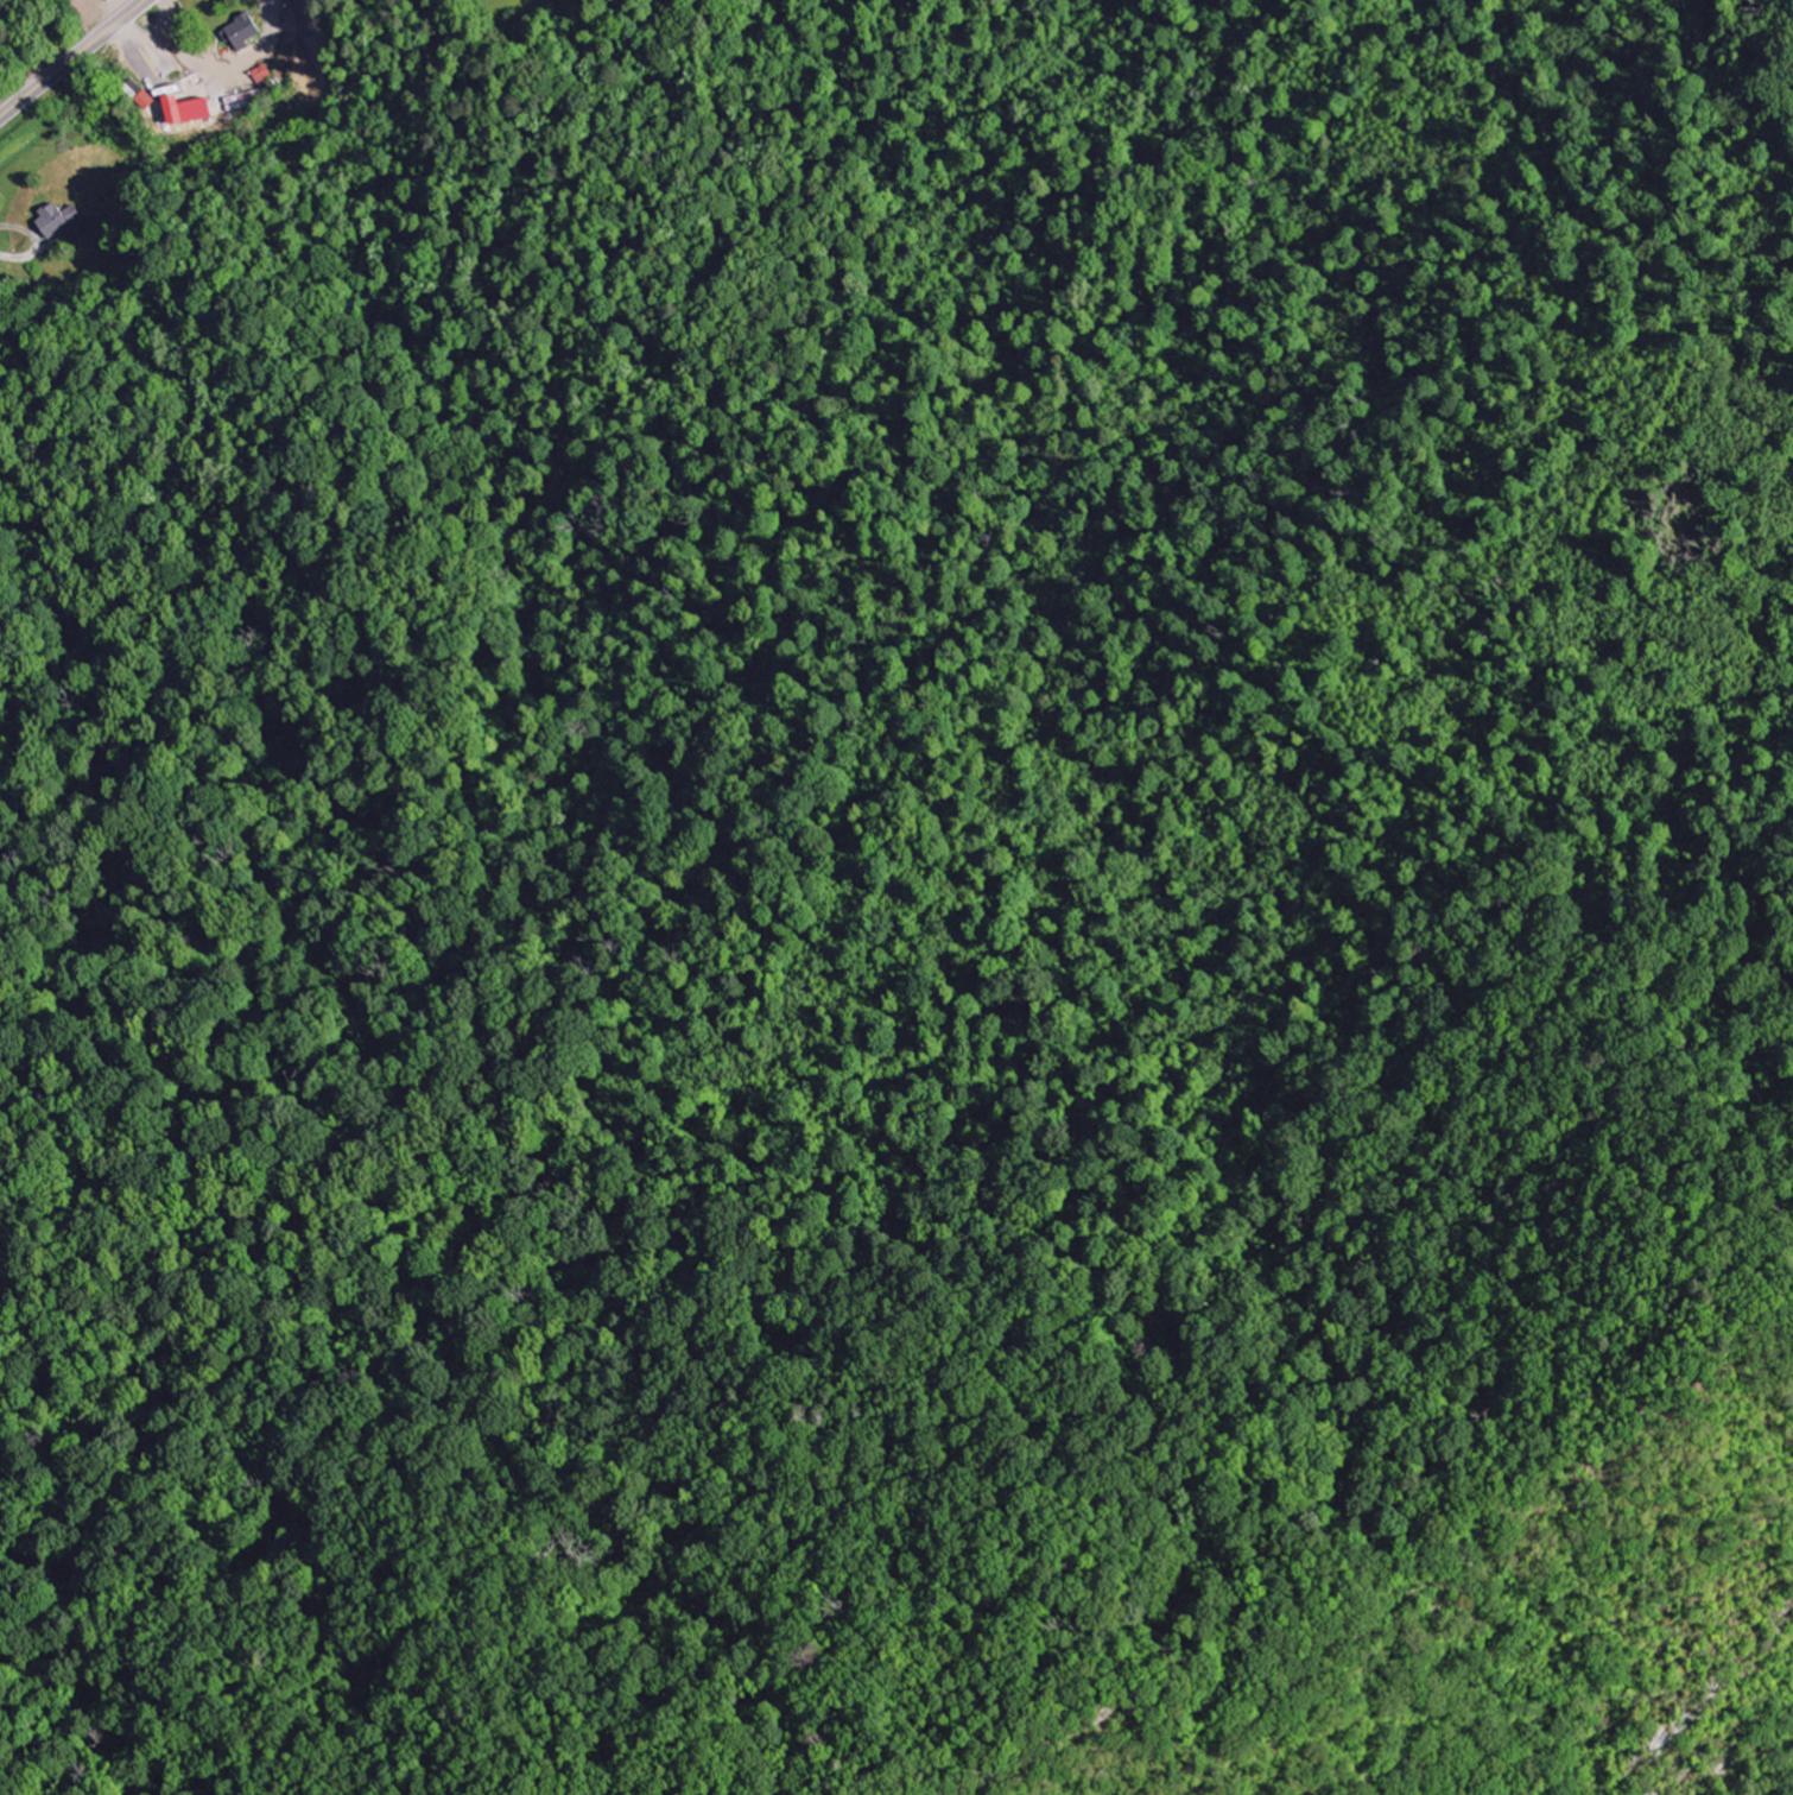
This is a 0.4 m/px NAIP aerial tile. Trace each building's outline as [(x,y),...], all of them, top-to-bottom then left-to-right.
[(227,27),(239,53),(249,48),(246,42),(263,34),(253,15),(227,27)] [(35,220),(50,241),(62,233),(67,242),(89,226),(75,206),(64,213),(58,204),(35,220)]
